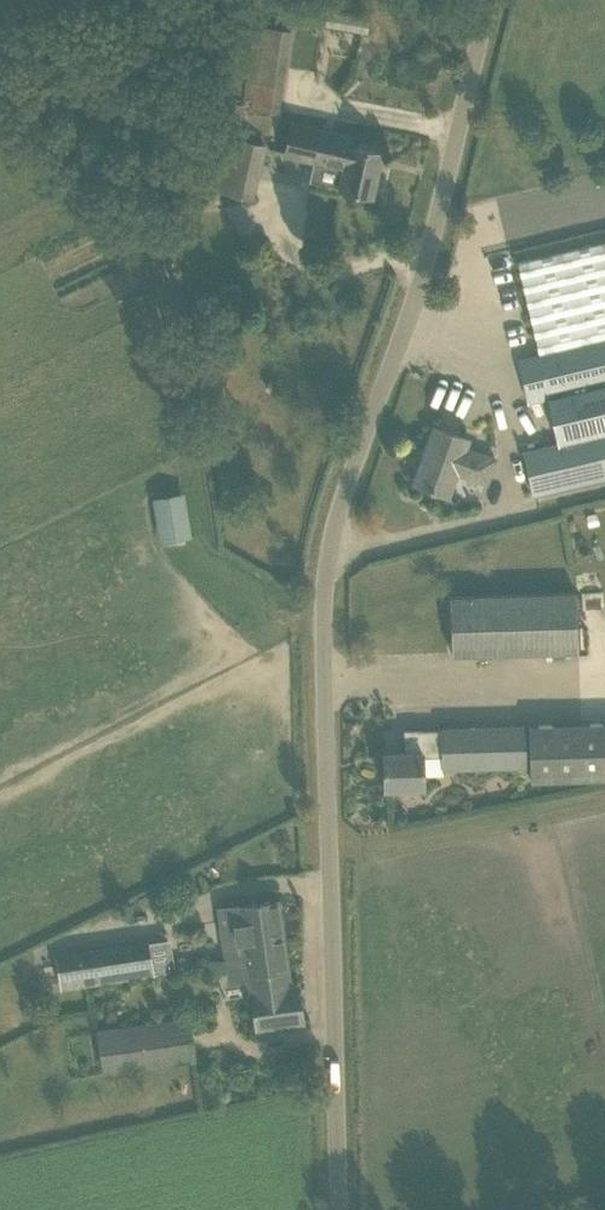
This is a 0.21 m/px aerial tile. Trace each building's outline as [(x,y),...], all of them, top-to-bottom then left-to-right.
[(278,113),(284,69),(257,65),(251,109),(278,113)] [(372,195),(382,151),(351,144),(353,136),(292,122),(285,153),(344,167),(340,188),(372,195)] [(234,133),(220,188),(254,197),(269,142),(234,133)] [(518,261),(539,354),(559,441),(524,451),(534,494),(604,477),(604,240),(518,261)] [(473,477),(481,453),(465,447),(469,438),(434,426),(414,483),(448,495),(457,472),(473,477)] [(158,538),(191,536),(187,490),(155,493),(158,538)] [(450,596),(452,654),(579,650),(576,592),(570,592),(450,596)] [(529,726),(531,779),(604,777),(604,724),(529,726)] [(524,726),(442,728),(404,729),(405,751),(384,752),(385,786),(424,785),(423,756),(443,755),(443,767),(526,764),(524,726)] [(228,960),(285,952),(278,899),(220,907),(228,960)] [(148,942),(95,950),(100,982),(153,973),(148,942)] [(88,983),(100,982),(95,950),(59,956),(64,987),(88,983)] [(256,1026),(304,1020),(299,984),(290,985),(285,952),(228,960),(231,982),(250,979),(252,990),(251,991),(256,1026)] [(104,1072),(194,1060),(188,1017),(97,1030),(104,1072)]
